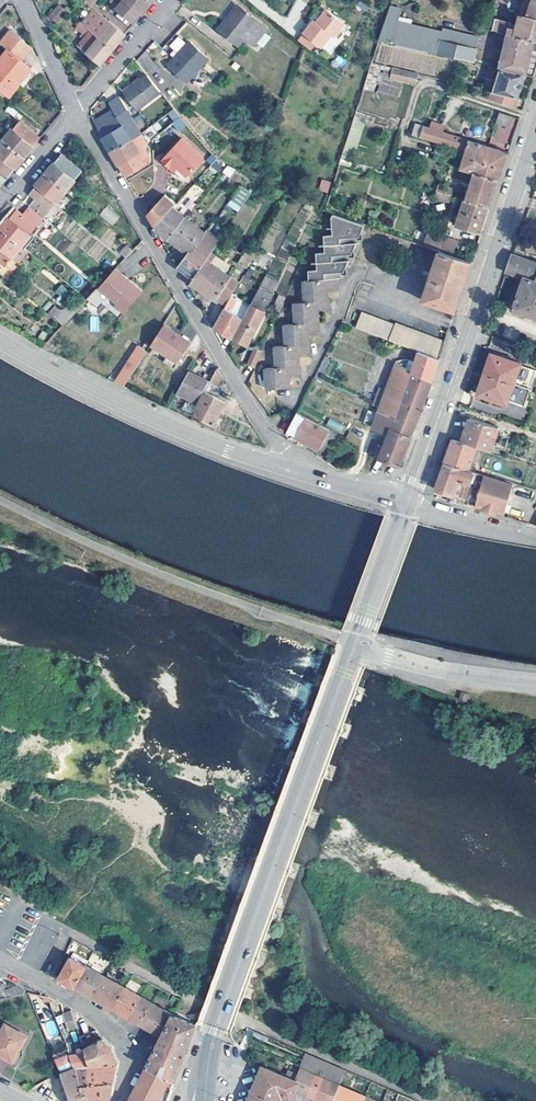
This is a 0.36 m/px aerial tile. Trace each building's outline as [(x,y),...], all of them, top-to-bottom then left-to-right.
[(91,8),(98,0),(81,0),(91,8)] [(153,0),(127,0),(119,9),(137,23),(148,9),(154,1),(153,0)] [(535,18),(535,1),(532,0),(530,0),(525,0),(520,14),(535,18)] [(69,11),(62,5),(52,17),(59,23),(69,11)] [(259,20),(240,5),(222,26),(240,42),(259,20)] [(348,25),(325,6),(314,19),(317,21),(307,34),(325,49),(335,36),(338,38),(343,32),(348,25)] [(403,8),(393,6),(391,14),(382,40),(476,63),(482,38),(446,29),(445,33),(400,22),(403,8)] [(83,23),(115,49),(122,40),(127,35),(106,17),(101,22),(97,19),(95,22),(92,19),(94,17),(91,14),(83,23)] [(508,34),(535,40),(535,18),(520,14),(517,26),(510,25),(511,23),(495,19),(492,30),(508,34)] [(109,57),(115,49),(83,23),(79,28),(85,33),(82,38),(85,41),(82,46),(103,64),(109,57)] [(348,25),(343,32),(346,34),(352,28),(348,25)] [(14,31),(2,44),(11,52),(0,65),(0,87),(11,97),(34,69),(24,60),(32,50),(22,42),(24,39),(14,31)] [(525,75),(533,77),(535,68),(535,40),(508,34),(500,68),(525,75)] [(206,54),(188,39),(168,62),(186,78),(206,54)] [(525,75),(500,68),(499,69),(496,79),(485,76),(481,88),(492,91),(490,99),(515,108),(525,75)] [(421,74),(406,70),(404,81),(417,83),(421,74)] [(163,92),(150,74),(126,93),(140,110),(163,92)] [(103,135),(114,152),(134,141),(144,133),(122,98),(109,107),(112,112),(99,121),(102,127),(99,128),(103,135)] [(174,109),(167,113),(177,131),(185,126),(174,109)] [(515,116),(502,112),(498,123),(511,128),(515,116)] [(7,141),(27,157),(35,148),(43,138),(22,121),(7,141)] [(438,131),(415,124),(412,135),(435,142),(438,131)] [(478,175),(488,147),(438,131),(435,142),(453,147),(465,151),(463,158),(459,170),(472,174),(472,173),(478,175)] [(134,141),(114,152),(119,161),(128,176),(154,160),(146,146),(150,143),(144,133),(134,141)] [(207,157),(185,138),(165,161),(177,172),(181,167),(191,176),(207,157)] [(27,157),(7,141),(0,149),(0,167),(12,177),(20,167),(27,157)] [(449,150),(436,145),(433,155),(447,159),(449,150)] [(465,151),(453,147),(451,155),(463,158),(465,151)] [(478,175),(498,181),(501,171),(507,153),(488,147),(478,175)] [(205,163),(218,171),(223,163),(210,154),(205,163)] [(57,163),(48,174),(69,191),(84,172),(63,156),(57,163)] [(227,165),(222,173),(230,177),(235,169),(227,165)] [(472,174),(464,200),(490,207),(494,193),(498,181),(478,175),(472,173),(472,174)] [(59,202),(69,191),(48,174),(41,184),(33,194),(38,198),(32,207),(46,218),(55,207),(58,208),(60,207),(59,202)] [(321,179),(318,190),(327,193),(331,182),(321,179)] [(195,183),(182,196),(190,205),(204,192),(195,183)] [(442,185),(440,192),(455,196),(457,190),(442,185)] [(453,203),(455,196),(440,192),(438,199),(453,203)] [(159,229),(171,239),(189,217),(176,207),(178,204),(168,196),(151,214),(158,227),(157,228),(159,229)] [(245,206),(234,199),(230,205),(241,212),(245,206)] [(490,207),(464,200),(455,225),(481,233),(490,207)] [(112,226),(120,217),(107,205),(99,214),(112,226)] [(46,218),(32,207),(25,215),(19,211),(13,218),(4,229),(24,246),(46,218)] [(367,225),(338,214),(329,221),(330,226),(327,226),(327,238),(324,238),(324,247),(320,247),(320,256),(317,256),(317,265),(315,265),(315,272),(310,272),(311,282),(306,283),(307,303),(299,303),(299,325),(290,325),(291,346),(282,347),(283,368),(274,368),(275,389),(295,388),(294,374),(305,374),(304,353),(314,352),(313,331),(323,331),(323,310),(332,310),(332,289),(341,288),(342,273),(345,273),(350,261),(349,261),(349,255),(353,255),(357,245),(357,238),(361,238),(367,225)] [(192,255),(209,232),(189,217),(171,239),(192,255)] [(24,246),(4,229),(0,234),(0,258),(8,265),(1,273),(8,279),(18,267),(16,265),(19,261),(23,261),(31,252),(24,246)] [(209,232),(192,255),(182,268),(196,278),(197,279),(214,253),(223,239),(223,238),(211,230),(209,232)] [(439,251),(454,256),(457,245),(428,235),(424,246),(439,251)] [(535,243),(527,240),(524,249),(532,252),(535,243)] [(125,258),(133,251),(127,244),(119,251),(125,258)] [(258,253),(248,247),(244,253),(247,255),(242,263),(250,268),(258,253)] [(244,253),(238,249),(230,263),(238,269),(242,263),(247,255),(244,253)] [(454,256),(439,251),(422,301),(455,313),(463,287),(472,262),(454,256)] [(197,279),(196,278),(193,283),(227,306),(241,280),(214,262),(218,255),(214,253),(197,279)] [(515,254),(509,273),(527,278),(516,310),(535,317),(535,262),(515,254)] [(145,292),(118,268),(114,273),(102,286),(112,295),(120,302),(118,305),(127,313),(145,292)] [(244,321),(259,328),(272,304),(275,294),(274,293),(268,290),(274,278),(268,275),(245,318),(244,321)] [(280,281),(274,278),(268,290),(274,293),(280,281)] [(62,284),(54,290),(62,300),(70,295),(62,284)] [(289,297),(281,294),(275,309),(282,312),(289,297)] [(120,302),(112,295),(105,302),(123,318),(127,313),(118,305),(120,302)] [(238,299),(233,297),(227,308),(232,311),(239,300),(238,299)] [(48,313),(63,325),(71,316),(56,303),(48,313)] [(235,338),(244,321),(245,318),(232,311),(227,308),(216,327),(235,338)] [(357,328),(391,341),(396,326),(363,313),(357,328)] [(91,316),(89,331),(98,332),(99,317),(91,316)] [(249,346),(259,328),(244,321),(235,338),(249,346)] [(397,323),(396,326),(391,341),(417,351),(438,359),(444,341),(397,323)] [(166,325),(154,344),(170,355),(181,361),(193,343),(166,325)] [(132,359),(141,364),(150,351),(141,345),(132,359)] [(265,351),(256,348),(249,363),(258,367),(265,351)] [(378,406),(376,410),(393,417),(411,373),(431,380),(437,364),(438,359),(417,351),(413,363),(410,371),(406,369),(394,363),(378,406)] [(487,374),(516,384),(522,366),(523,364),(494,354),(487,374)] [(170,355),(167,360),(177,367),(181,361),(170,355)] [(127,385),(141,364),(132,359),(119,380),(127,385)] [(516,384),(533,389),(535,379),(535,371),(522,366),(516,384)] [(225,376),(220,368),(212,382),(220,385),(225,376)] [(183,410),(195,416),(208,391),(212,383),(191,372),(184,386),(180,393),(189,398),(183,410)] [(370,426),(386,433),(388,428),(409,436),(415,423),(425,396),(431,380),(411,373),(393,417),(376,410),(374,417),(370,426)] [(510,403),(516,384),(487,374),(480,394),(509,405),(510,403)] [(533,389),(516,384),(510,403),(526,408),(533,389)] [(228,401),(208,391),(195,416),(203,420),(202,423),(218,432),(222,426),(216,424),(228,401)] [(332,430),(299,412),(294,422),(298,424),(293,434),(321,449),(332,430)] [(501,427),(473,418),(466,436),(465,441),(494,451),(501,427)] [(388,428),(386,433),(378,456),(387,459),(399,464),(403,452),(408,440),(409,436),(388,428)] [(455,440),(447,463),(471,470),(479,447),(455,440)] [(477,472),(471,470),(447,463),(443,477),(438,489),(452,493),(451,497),(454,498),(453,502),(465,505),(477,472)] [(517,484),(488,475),(478,506),(487,508),(486,511),(498,515),(499,512),(507,515),(517,484)] [(58,978),(73,987),(85,966),(87,962),(73,953),(58,978)] [(73,987),(91,997),(103,976),(85,966),(73,987)] [(113,1009),(124,988),(103,976),(91,997),(113,1009)] [(24,991),(15,986),(3,991),(6,997),(8,997),(24,995),(24,991)] [(113,1009),(129,1017),(140,997),(124,988),(113,1009)] [(129,1017),(139,1023),(151,1003),(140,997),(129,1017)] [(139,1023),(161,1035),(172,1016),(173,1015),(151,1003),(139,1023)] [(77,1029),(72,1013),(63,1017),(68,1033),(77,1029)] [(146,1066),(174,1081),(178,1071),(185,1053),(196,1025),(172,1016),(161,1035),(146,1066)] [(6,1023),(0,1034),(0,1055),(4,1057),(6,1053),(15,1058),(19,1051),(28,1035),(6,1023)] [(80,1037),(82,1052),(85,1068),(117,1063),(117,1061),(111,1047),(94,1030),(80,1037)] [(23,1053),(19,1051),(15,1058),(6,1053),(4,1057),(17,1064),(23,1053)] [(114,1081),(88,1085),(85,1068),(82,1052),(66,1055),(67,1057),(70,1070),(82,1094),(85,1093),(89,1100),(102,1100),(111,1094),(114,1081)] [(85,1093),(82,1094),(70,1070),(67,1057),(53,1063),(58,1074),(70,1100),(89,1100),(85,1093)] [(114,1081),(117,1063),(85,1068),(88,1085),(114,1081)] [(174,1081),(146,1066),(128,1100),(167,1100),(172,1087),(174,1081)] [(297,1082),(293,1090),(312,1099),(321,1078),(301,1069),(296,1081),(297,1082)] [(278,1100),(288,1100),(291,1095),(293,1090),(297,1082),(296,1081),(268,1071),(266,1075),(259,1093),(278,1100)] [(321,1078),(312,1099),(318,1100),(321,1100),(330,1082),(321,1078)] [(330,1082),(321,1100),(331,1100),(338,1085),(330,1082)] [(338,1085),(331,1100),(342,1100),(347,1089),(338,1085)] [(347,1089),(342,1100),(362,1100),(364,1096),(347,1089)]
